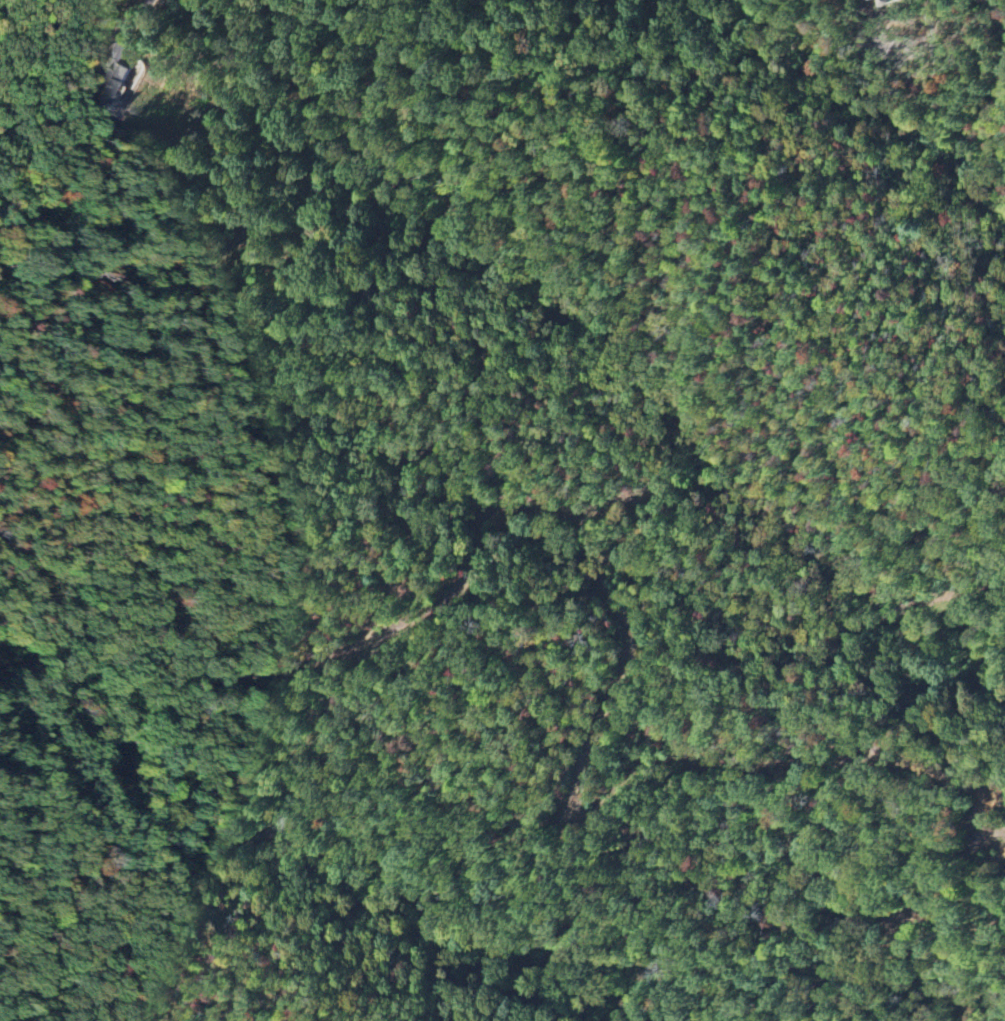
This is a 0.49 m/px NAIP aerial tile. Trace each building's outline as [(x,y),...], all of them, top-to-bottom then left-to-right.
[(85,111),(104,120),(108,112),(120,117),(126,103),(117,99),(131,69),(109,59),(85,111)]
